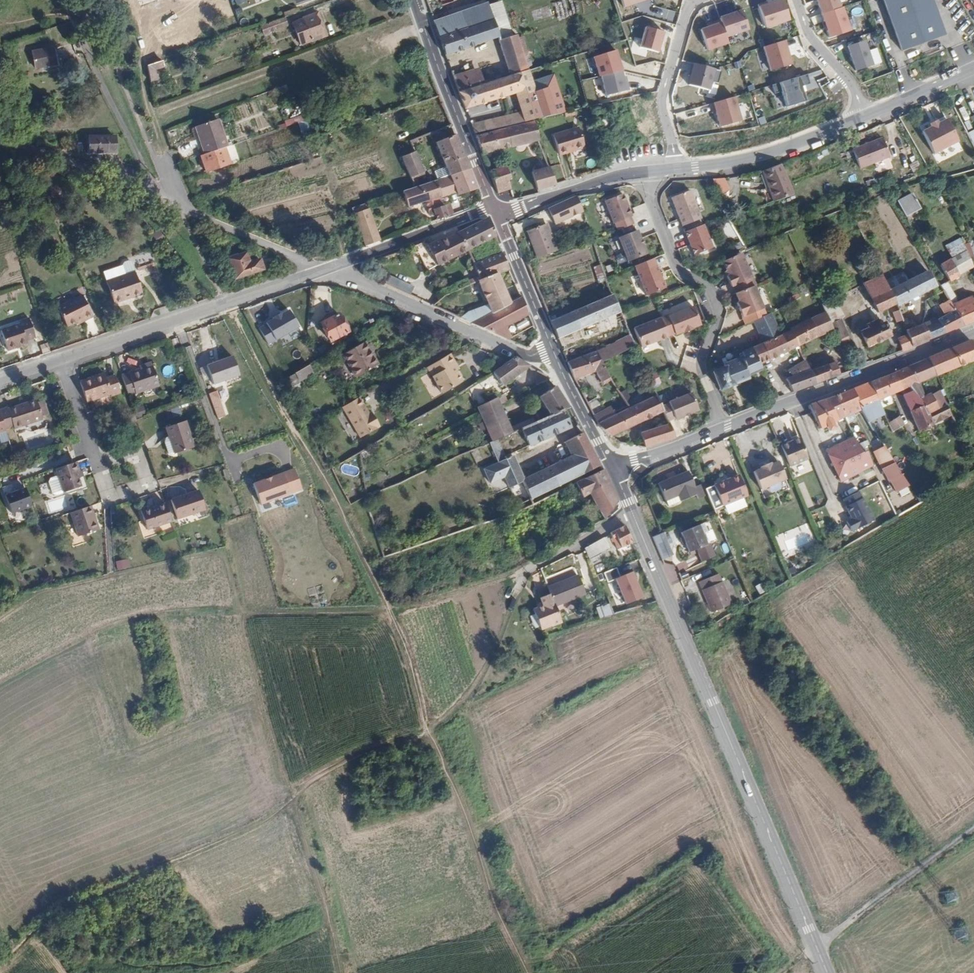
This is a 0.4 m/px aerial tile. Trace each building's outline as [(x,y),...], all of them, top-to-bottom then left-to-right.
[(757,5),(765,29),(789,21),(782,0),(767,5),(766,2),(757,5)] [(823,22),(825,23),(827,29),(826,31),(829,38),(849,31),(841,8),(839,8),(837,0),(816,0),(823,22)] [(900,50),(945,34),(933,0),(882,0),(900,50)] [(848,4),(853,30),(869,26),(864,1),(848,4)] [(488,5),(433,23),(439,39),(493,21),(498,37),(497,38),(498,41),(510,37),(500,6),(489,9),(488,5)] [(707,51),(727,44),(725,38),(748,30),(741,11),(719,18),(719,20),(712,23),(713,26),(700,30),(707,51)] [(322,37),(314,14),(293,23),(300,41),(310,38),(311,41),(322,37)] [(287,25),(284,17),(260,26),(264,34),(287,25)] [(439,39),(445,55),(497,38),(498,37),(493,21),(439,39)] [(645,28),(640,48),(658,53),(664,33),(645,28)] [(510,77),(527,71),(527,69),(517,39),(516,35),(510,37),(498,41),(510,77)] [(517,39),(527,69),(532,68),(522,37),(517,39)] [(783,41),(763,48),(770,71),(791,65),(783,41)] [(863,41),(846,47),(855,71),(872,66),(867,52),(863,41)] [(61,45),(35,54),(40,71),(66,62),(61,45)] [(875,49),(867,52),(872,66),(880,63),(875,49)] [(628,83),(625,83),(623,77),(616,51),(594,57),(600,77),(601,77),(606,96),(629,90),(628,83)] [(147,66),(149,82),(155,81),(153,70),(163,66),(162,61),(147,66)] [(688,85),(708,91),(710,82),(718,84),(721,71),(694,64),(692,72),(690,77),(688,85)] [(531,82),(527,71),(510,77),(482,85),(469,89),(458,93),(464,109),(515,93),(514,90),(532,84),(531,82)] [(464,75),(469,89),(482,85),(477,71),(464,75)] [(806,74),(771,85),(774,94),(781,92),(786,107),(805,101),(802,92),(801,87),(804,86),(809,84),(806,74)] [(458,93),(469,89),(464,75),(453,78),(458,93)] [(552,76),(531,82),(532,84),(514,90),(515,93),(522,116),(524,122),(532,121),(543,118),(534,91),(545,88),(554,116),(564,113),(552,76)] [(545,117),(554,116),(545,88),(534,91),(543,118),(545,117)] [(741,121),(734,97),(710,104),(713,113),(715,112),(720,127),(741,121)] [(962,106),(957,109),(967,128),(971,126),(962,106)] [(490,130),(505,127),(524,122),(522,116),(488,124),(490,130)] [(930,128),(921,133),(933,156),(958,143),(946,120),(937,125),(930,128)] [(203,156),(214,153),(225,149),(216,121),(193,130),(203,156)] [(512,147),(538,141),(532,121),(524,122),(505,127),(512,147)] [(471,126),(475,134),(489,130),(490,130),(488,124),(487,122),(471,126)] [(499,150),(512,147),(505,127),(490,130),(489,130),(496,151),(499,150)] [(577,128),(553,136),(559,156),(568,153),(568,151),(572,150),(573,152),(584,148),(577,128)] [(966,132),(973,148),(973,128),(966,132)] [(481,154),(482,155),(496,151),(489,130),(475,134),(481,154)] [(449,175),(468,170),(454,135),(436,143),(449,175)] [(880,139),(850,151),(858,170),(888,158),(880,139)] [(117,141),(89,143),(91,159),(119,158),(117,141)] [(228,161),(237,159),(233,145),(225,147),(228,161)] [(415,152),(414,153),(401,158),(410,179),(423,173),(415,152)] [(196,177),(219,169),(214,153),(203,156),(191,161),(196,177)] [(779,165),(762,172),(772,202),(789,196),(779,165)] [(497,193),(510,189),(507,181),(509,179),(505,166),(489,173),(497,193)] [(554,185),(548,169),(532,173),(537,191),(554,185)] [(457,196),(476,189),(468,170),(449,175),(450,177),(456,192),(457,196)] [(435,182),(440,198),(456,192),(450,177),(435,182)] [(729,191),(723,178),(711,180),(721,196),(729,191)] [(414,188),(401,193),(407,208),(424,202),(429,216),(434,215),(436,221),(447,217),(440,198),(435,182),(414,188)] [(689,191),(670,198),(681,227),(700,220),(689,191)] [(630,217),(621,194),(603,202),(612,225),(614,224),(616,231),(632,225),(629,218),(630,217)] [(910,194),(897,201),(903,214),(917,207),(910,194)] [(582,212),(577,197),(576,197),(559,204),(566,220),(582,212)] [(566,220),(559,204),(547,210),(554,226),(566,220)] [(354,215),(365,247),(365,248),(380,242),(368,210),(354,215)] [(467,251),(495,237),(487,218),(459,232),(467,251)] [(712,248),(703,225),(684,232),(693,256),(712,248)] [(537,259),(554,252),(544,226),(527,232),(537,259)] [(645,255),(636,231),(617,238),(627,263),(645,255)] [(427,272),(467,251),(459,232),(438,243),(435,241),(427,245),(425,241),(414,246),(427,272)] [(965,251),(965,250),(962,245),(949,251),(953,258),(965,251)] [(248,248),(231,254),(238,275),(267,266),(263,256),(252,259),(248,248)] [(958,276),(972,268),(965,251),(953,258),(949,260),(958,276)] [(497,274),(508,270),(501,253),(474,264),(474,265),(475,267),(480,281),(497,274)] [(735,285),(738,292),(753,286),(755,286),(742,253),(723,262),(727,271),(729,275),(726,276),(731,287),(735,285)] [(153,259),(137,265),(139,272),(155,267),(153,259)] [(664,289),(653,259),(634,267),(645,296),(664,289)] [(948,281),(958,276),(949,260),(939,265),(948,281)] [(103,273),(106,281),(135,272),(132,263),(128,261),(124,263),(122,266),(103,273)] [(596,280),(603,278),(600,265),(593,266),(596,280)] [(480,281),(475,267),(470,269),(474,278),(469,280),(470,285),(477,282),(480,281)] [(135,272),(106,281),(113,301),(131,295),(132,298),(143,294),(135,272)] [(926,272),(888,291),(895,305),(896,307),(935,287),(926,272)] [(490,314),(509,305),(497,274),(480,281),(477,282),(487,305),(490,314)] [(888,291),(882,277),(863,285),(870,299),(888,291)] [(946,281),(940,285),(948,299),(955,295),(946,281)] [(738,292),(734,294),(738,303),(736,303),(741,317),(743,317),(747,324),(765,316),(753,286),(738,292)] [(895,305),(888,291),(870,299),(877,313),(895,305)] [(941,291),(934,295),(940,306),(947,302),(941,291)] [(67,327),(77,322),(84,318),(85,321),(93,317),(83,295),(58,307),(67,327)] [(131,295),(113,301),(114,304),(132,298),(131,295)] [(611,296),(569,313),(577,332),(619,314),(611,296)] [(962,326),(973,321),(973,303),(970,297),(955,304),(950,306),(953,311),(962,326)] [(492,334),(527,315),(521,298),(520,299),(509,305),(490,314),(475,322),(471,324),(492,334)] [(834,300),(820,306),(823,313),(829,325),(838,320),(842,318),(834,300)] [(432,307),(446,314),(450,306),(439,301),(432,307)] [(946,314),(953,311),(950,306),(948,303),(947,302),(940,306),(946,314)] [(665,313),(658,316),(667,338),(674,335),(674,336),(682,333),(682,334),(692,330),(692,329),(700,326),(691,304),(666,314),(665,313)] [(471,312),(475,322),(490,314),(487,305),(471,312)] [(446,314),(471,324),(475,322),(471,312),(467,314),(450,306),(446,314)] [(896,323),(901,321),(897,310),(892,313),(896,323)] [(267,325),(259,329),(269,346),(276,342),(275,341),(299,328),(289,311),(282,315),(281,314),(273,318),(273,320),(266,324),(267,325)] [(924,330),(929,340),(959,327),(962,326),(953,311),(946,314),(928,324),(929,327),(924,330)] [(569,313),(549,322),(561,352),(624,325),(621,318),(619,314),(577,332),(569,313)] [(829,325),(823,313),(790,330),(790,331),(797,347),(831,331),(829,325)] [(343,314),(321,324),(330,341),(351,331),(343,314)] [(36,337),(29,318),(19,322),(20,324),(1,330),(8,351),(20,347),(20,345),(27,343),(26,340),(36,337)] [(667,338),(659,318),(632,328),(640,348),(667,338)] [(838,320),(829,325),(831,331),(836,342),(846,338),(838,320)] [(860,333),(866,346),(888,336),(882,324),(878,326),(875,321),(866,326),(867,329),(860,333)] [(915,327),(922,343),(929,340),(924,330),(922,324),(922,325),(915,327)] [(907,336),(911,347),(922,343),(915,327),(905,331),(907,336)] [(797,347),(790,331),(751,348),(759,365),(797,347)] [(898,342),(902,351),(911,347),(907,336),(899,339),(898,342)] [(600,364),(601,363),(634,347),(629,337),(596,354),(600,364)] [(972,339),(953,347),(960,365),(973,359),(973,345),(972,339)] [(364,343),(343,355),(356,377),(377,365),(364,343)] [(960,365),(953,347),(929,357),(936,374),(960,365)] [(746,376),(762,370),(759,365),(751,348),(741,352),(742,357),(722,366),(723,369),(712,374),(719,391),(746,380),(746,376)] [(456,364),(451,354),(427,368),(444,396),(447,394),(460,386),(463,384),(452,366),(456,364)] [(567,364),(573,380),(582,376),(596,374),(603,385),(612,380),(601,363),(600,364),(596,354),(566,364),(567,364)] [(232,356),(207,366),(213,384),(239,375),(232,356)] [(936,374),(929,357),(902,367),(911,384),(936,374)] [(501,387),(529,367),(514,358),(508,362),(492,373),(501,387)] [(809,372),(815,384),(839,376),(833,359),(821,363),(822,367),(809,372)] [(808,371),(807,369),(804,362),(795,368),(799,375),(808,371)] [(808,371),(809,372),(822,367),(821,363),(807,369),(808,371)] [(141,369),(122,375),(129,396),(159,386),(153,365),(141,369)] [(309,366),(286,378),(297,398),(303,395),(304,390),(300,383),(314,375),(309,366)] [(911,384),(902,367),(895,370),(903,387),(911,384)] [(786,380),(792,393),(815,384),(809,372),(808,371),(799,375),(795,368),(788,372),(791,377),(786,380)] [(104,373),(80,382),(87,402),(111,394),(112,396),(121,394),(116,379),(107,382),(106,378),(104,373)] [(652,387),(660,383),(657,373),(648,376),(652,387)] [(893,387),(888,373),(871,380),(878,397),(894,391),(893,387)] [(534,386),(547,379),(546,378),(542,375),(531,381),(534,386)] [(885,415),(871,380),(853,387),(860,404),(870,421),(885,415)] [(449,399),(464,391),(460,386),(447,394),(449,399)] [(560,411),(568,408),(568,407),(554,387),(538,399),(549,416),(560,411)] [(853,387),(834,395),(842,411),(860,404),(853,387)] [(925,412),(946,403),(940,390),(918,398),(925,412)] [(216,391),(209,394),(218,419),(226,416),(216,391)] [(666,421),(673,418),(673,420),(696,410),(689,393),(666,403),(667,404),(660,407),(662,413),(666,421)] [(826,398),(839,422),(846,419),(842,411),(834,395),(826,398)] [(610,418),(596,425),(597,426),(597,427),(609,437),(662,413),(660,407),(655,396),(610,418)] [(360,398),(343,407),(362,438),(381,427),(373,413),(370,414),(360,398)] [(826,398),(812,402),(822,428),(827,425),(829,431),(835,428),(834,423),(839,422),(826,398)] [(925,412),(918,398),(910,401),(918,416),(925,427),(932,424),(925,412)] [(476,409),(491,442),(495,441),(511,433),(496,400),(476,409)] [(37,403),(42,417),(49,415),(44,401),(37,403)] [(6,430),(14,427),(15,428),(43,419),(42,417),(37,403),(24,406),(23,404),(9,409),(8,407),(0,410),(0,413),(6,430)] [(953,416),(946,403),(925,412),(932,424),(953,416)] [(605,409),(592,416),(596,425),(610,418),(605,409)] [(568,428),(560,411),(549,416),(519,430),(527,447),(568,428)] [(9,441),(6,430),(0,413),(0,444),(9,441)] [(887,420),(890,431),(903,427),(900,416),(887,420)] [(918,416),(904,425),(910,435),(925,427),(918,416)] [(166,428),(170,441),(173,440),(178,453),(194,448),(185,421),(166,428)] [(639,434),(644,448),(672,439),(673,439),(668,425),(639,434)] [(875,430),(855,439),(862,453),(866,451),(868,456),(886,447),(877,430),(875,430)] [(530,500),(598,467),(581,434),(564,443),(570,457),(523,481),(521,482),(530,500)] [(788,442),(781,444),(789,465),(808,458),(805,451),(805,450),(800,436),(793,439),(793,441),(788,443),(788,442)] [(862,453),(855,438),(827,451),(842,483),(874,467),(866,451),(862,453)] [(490,443),(488,444),(496,461),(503,458),(495,441),(491,442),(490,443)] [(503,476),(518,470),(512,457),(497,464),(503,476)] [(785,479),(778,461),(771,464),(770,462),(760,466),(761,468),(753,472),(760,490),(785,479)] [(60,467),(56,469),(58,476),(63,492),(81,487),(78,478),(82,477),(80,472),(77,462),(60,467)] [(882,485),(902,474),(895,463),(876,473),(882,485)] [(264,480),(254,484),(261,504),(302,489),(295,469),(272,477),(273,480),(265,482),(264,480)] [(697,500),(709,495),(703,482),(696,485),(690,469),(658,482),(669,506),(695,496),(697,500)] [(508,488),(521,482),(523,481),(518,470),(503,476),(508,488)] [(595,507),(603,520),(617,501),(602,470),(600,471),(574,484),(582,498),(589,495),(595,507)] [(748,496),(739,474),(715,485),(723,506),(748,496)] [(63,492),(58,476),(50,478),(49,482),(53,493),(56,495),(63,492)] [(33,506),(26,488),(6,496),(12,513),(33,506)] [(199,490),(171,500),(178,519),(206,510),(199,490)] [(859,491),(844,498),(847,505),(846,506),(851,518),(846,521),(850,531),(873,521),(859,491)] [(147,530),(172,521),(166,503),(158,506),(158,508),(152,509),(151,506),(140,510),(147,530)] [(91,506),(71,513),(79,536),(99,530),(91,506)] [(525,508),(514,514),(519,523),(530,518),(525,508)] [(624,524),(614,530),(618,537),(615,538),(619,547),(632,540),(624,524)] [(701,524),(680,531),(689,553),(709,545),(701,524)] [(787,551),(810,542),(806,532),(783,541),(787,551)] [(603,537),(584,547),(590,557),(601,552),(609,548),(603,537)] [(617,554),(623,566),(629,563),(623,551),(617,554)] [(601,552),(590,557),(595,565),(605,559),(601,552)] [(126,559),(116,561),(118,569),(130,566),(129,559),(126,560),(126,559)] [(732,603),(720,572),(700,581),(712,612),(732,603)] [(560,619),(557,607),(584,596),(577,576),(549,586),(551,594),(541,598),(543,604),(533,607),(539,624),(550,621),(551,622),(560,619)] [(609,599),(614,613),(642,605),(639,590),(609,599)] [(609,603),(595,605),(597,618),(611,616),(609,603)] [(766,962),(752,972),(766,972),(771,969),(766,962)]
